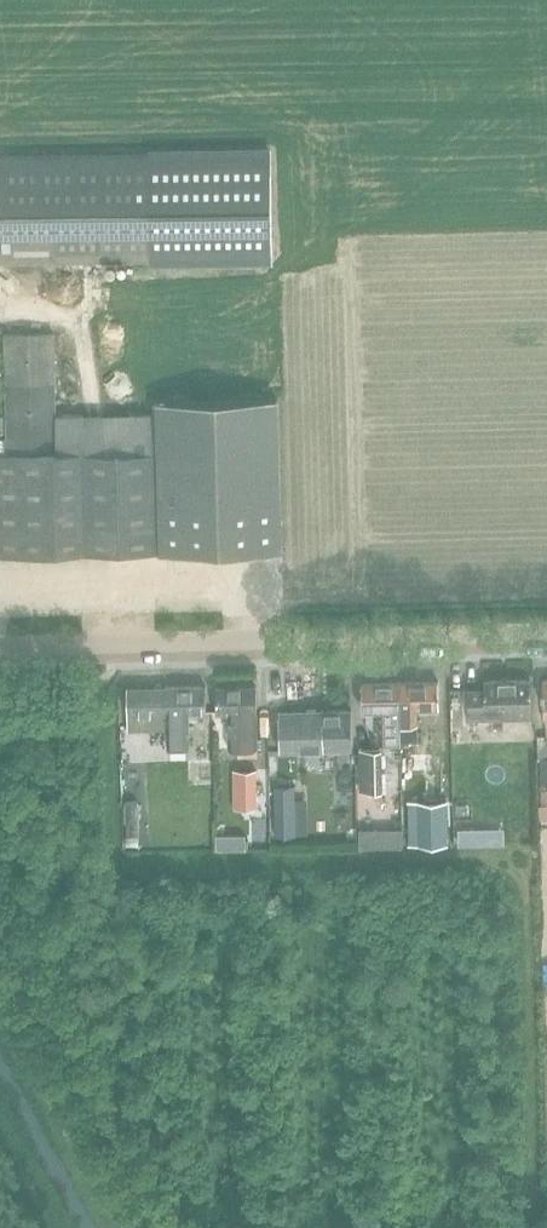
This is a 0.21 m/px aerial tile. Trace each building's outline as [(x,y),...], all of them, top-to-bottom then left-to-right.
[(159,153),(0,155),(0,259),(162,257),(273,256),(271,152),(159,153)] [(157,549),(282,546),(277,399),(155,403),(156,427),(153,427),(152,412),(55,413),(53,331),(5,332),(7,437),(0,437),(0,553),(157,549)] [(146,594),(146,604),(174,604),(174,594),(146,594)] [(484,687),(468,687),(468,718),(531,717),(530,678),(484,679),(484,687)] [(438,680),(400,681),(401,739),(417,739),(416,706),(439,706),(438,680)] [(401,740),(401,739),(400,681),(361,681),(362,707),(385,707),(385,740),(401,740)] [(206,683),(166,684),(166,685),(127,686),(129,727),(166,726),(166,711),(167,711),(167,745),(191,745),(190,711),(207,711),(206,683)] [(215,711),(227,711),(227,746),(256,746),(255,684),(215,685),(215,711)] [(351,708),(277,709),(278,748),(352,747),(351,708)] [(546,741),(546,721),(531,723),(532,742),(546,741)] [(399,741),(399,772),(414,772),(414,741),(399,741)] [(360,747),(360,789),(382,788),(381,746),(360,747)] [(184,765),(202,765),(203,752),(185,751),(184,765)] [(255,768),(239,768),(240,807),(256,807),(255,768)] [(295,784),(274,784),(275,833),(295,833),(295,784)] [(447,796),(408,797),(409,842),(448,841),(447,796)] [(137,800),(125,800),(126,831),(138,831),(137,800)] [(476,807),(475,826),(491,827),(492,807),(476,807)] [(378,827),(359,828),(359,846),(378,845),(378,827)] [(466,832),(454,833),(455,842),(466,842),(466,832)]
